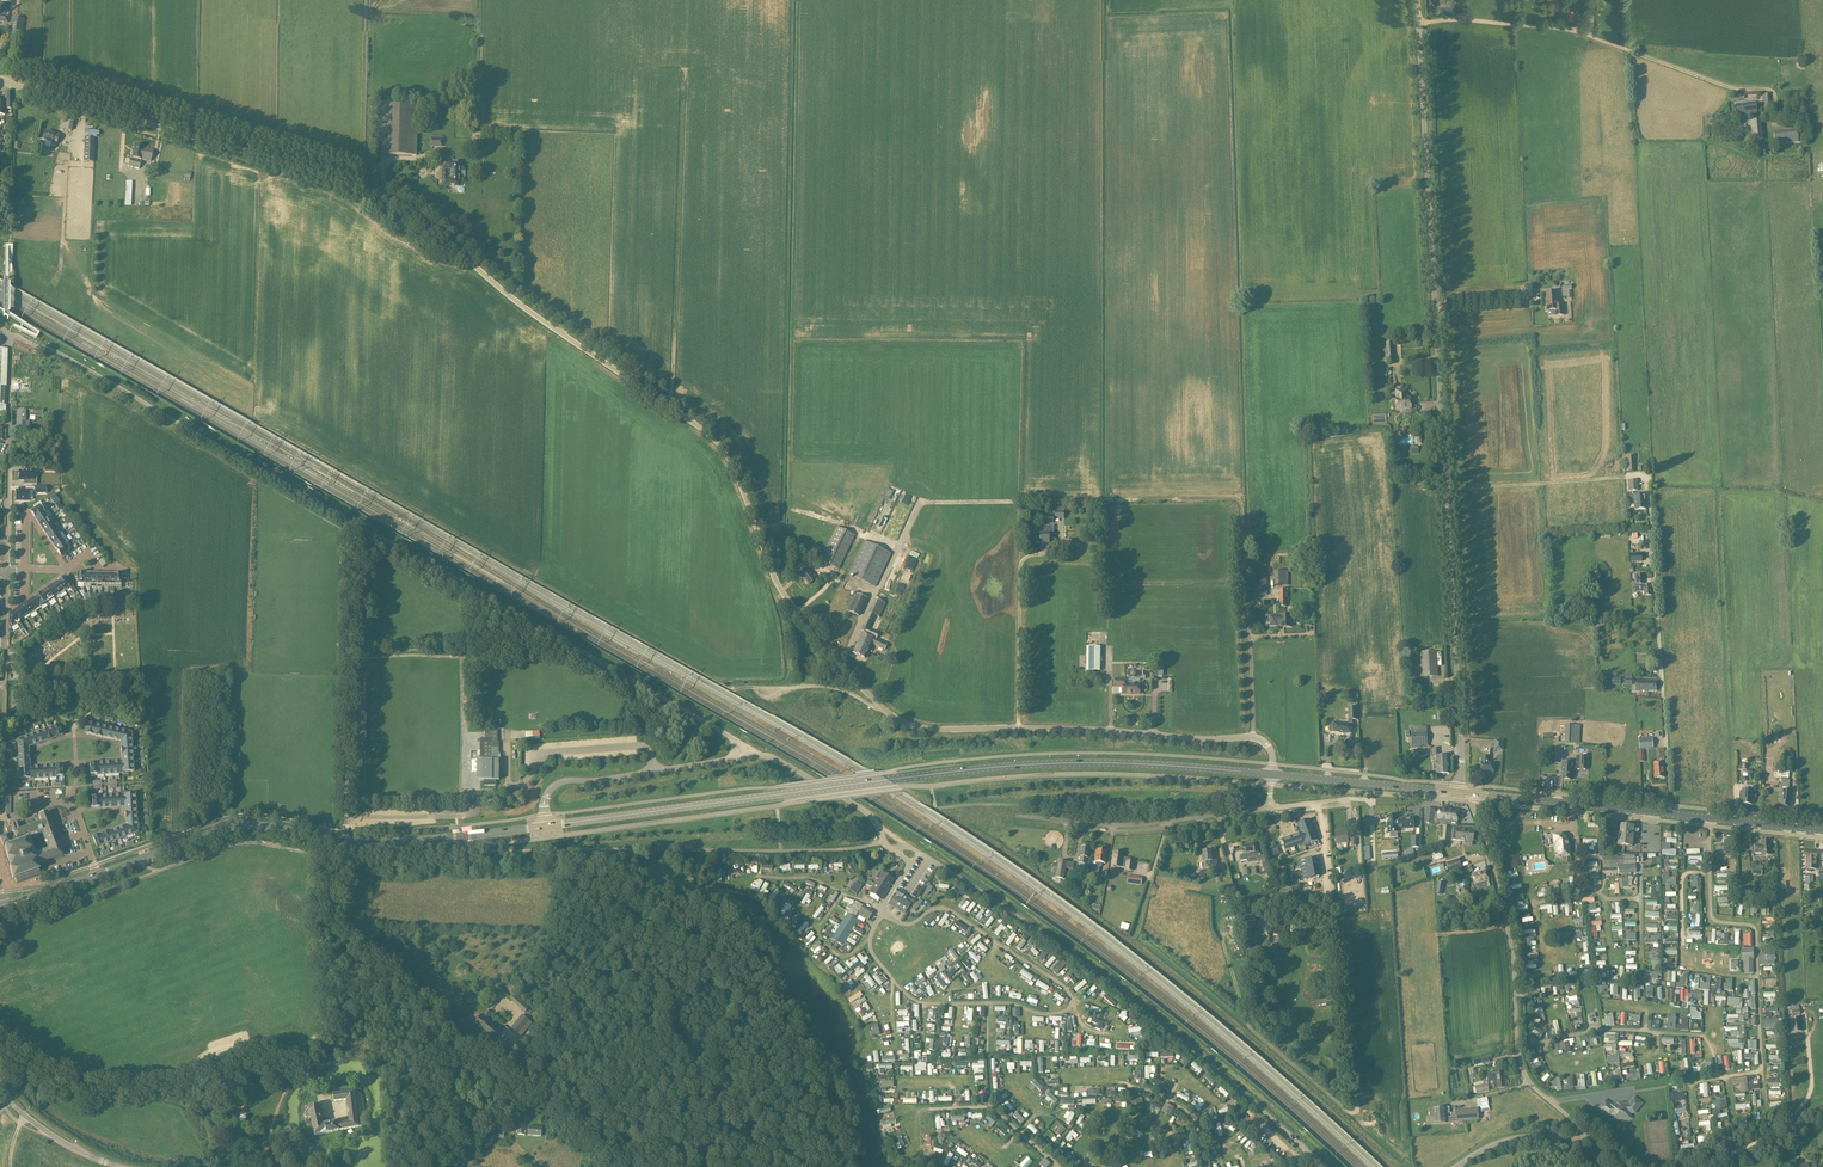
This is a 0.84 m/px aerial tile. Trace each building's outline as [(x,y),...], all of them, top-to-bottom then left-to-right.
[(1451,11),(1451,9),(1457,11),(1460,3),(1452,0),(1439,0),(1437,6),(1447,10),(1451,11)] [(1577,9),(1577,6),(1587,6),(1586,3),(1589,3),(1589,0),(1567,0),(1567,7),(1570,6),(1570,9),(1568,9),(1568,19),(1575,18),(1575,9),(1577,9)] [(24,19),(12,17),(9,36),(21,38),(24,19)] [(1746,104),(1736,105),(1737,116),(1747,115),(1747,116),(1757,115),(1756,102),(1746,103),(1746,104)] [(390,104),(388,155),(416,156),(418,105),(390,104)] [(74,121),(63,118),(60,128),(71,131),(74,121)] [(1763,140),(1761,120),(1748,122),(1750,141),(1763,140)] [(1775,144),(1799,142),(1798,130),(1774,133),(1775,144)] [(59,135),(54,134),(44,132),(42,139),(51,142),(51,145),(56,146),(59,135)] [(94,162),(95,138),(85,137),(84,162),(94,162)] [(431,139),(431,146),(442,147),(442,139),(431,139)] [(141,159),(144,148),(144,146),(135,144),(132,158),(141,159)] [(141,159),(150,161),(153,150),(144,148),(141,159)] [(128,166),(139,169),(141,161),(130,158),(128,166)] [(442,186),(459,187),(459,163),(443,162),(443,169),(451,169),(451,180),(442,179),(442,186)] [(184,180),(190,181),(192,172),(186,171),(184,180)] [(1547,311),(1554,311),(1555,316),(1564,316),(1564,305),(1558,305),(1558,300),(1556,300),(1556,292),(1546,292),(1547,299),(1546,299),(1547,311)] [(1395,363),(1393,342),(1386,342),(1388,364),(1395,363)] [(1397,410),(1411,408),(1411,398),(1408,398),(1407,390),(1396,391),(1397,399),(1396,399),(1397,410)] [(16,429),(29,430),(30,417),(43,417),(43,410),(33,409),(33,411),(30,411),(17,410),(16,429)] [(1636,472),(1635,456),(1627,456),(1627,457),(1625,457),(1625,456),(1624,456),(1625,470),(1628,470),(1628,472),(1636,472)] [(18,471),(18,481),(22,481),(22,485),(35,485),(35,477),(32,477),(32,471),(18,471)] [(1629,481),(1629,491),(1639,491),(1638,480),(1629,481)] [(16,490),(16,501),(28,501),(28,500),(33,500),(33,491),(29,491),(29,490),(16,490)] [(1635,510),(1646,509),(1645,495),(1630,496),(1631,502),(1635,501),(1635,510)] [(36,509),(31,512),(35,519),(45,512),(46,511),(42,505),(40,502),(33,506),(34,506),(36,509)] [(1055,513),(1055,514),(1055,518),(1064,518),(1064,513),(1064,507),(1055,508),(1055,513)] [(45,512),(35,519),(39,524),(48,518),(49,517),(45,512)] [(39,524),(42,529),(50,524),(51,524),(51,523),(48,518),(39,524)] [(50,524),(42,529),(46,535),(54,530),(54,529),(55,528),(56,528),(52,523),(51,523),(51,524),(50,524)] [(1040,543),(1049,543),(1049,535),(1053,535),(1053,526),(1044,526),(1044,534),(1040,534),(1040,537),(1036,537),(1036,543),(1040,543)] [(54,530),(46,535),(50,540),(58,534),(55,529),(55,528),(54,529),(54,530)] [(854,536),(837,528),(821,561),(838,570),(854,536)] [(58,534),(50,540),(53,545),(62,539),(58,534)] [(62,539),(53,545),(57,550),(56,551),(57,551),(66,545),(66,544),(62,539)] [(864,541),(848,574),(875,587),(891,554),(864,541)] [(66,545),(57,551),(61,557),(70,551),(67,547),(70,546),(68,543),(66,544),(66,545)] [(1630,553),(1631,561),(1642,561),(1642,552),(1630,553)] [(1254,596),(1267,595),(1266,563),(1253,564),(1254,596)] [(808,585),(815,579),(807,568),(798,574),(802,578),(808,585)] [(1275,571),(1275,586),(1289,586),(1288,571),(1275,571)] [(1644,592),(1644,596),(1652,595),(1651,585),(1644,585),(1644,584),(1643,574),(1637,575),(1637,585),(1634,585),(1635,592),(1641,592),(1644,592)] [(63,578),(58,582),(65,592),(70,588),(73,593),(76,591),(72,585),(69,587),(63,578)] [(58,582),(52,586),(59,596),(60,595),(65,592),(58,582),(57,582),(58,582)] [(52,586),(47,589),(53,598),(56,596),(58,598),(60,597),(60,595),(59,596),(52,586)] [(47,589),(42,593),(48,602),(48,603),(49,603),(54,599),(53,598),(47,589)] [(38,595),(34,598),(40,607),(41,607),(44,604),(48,602),(42,593),(40,594),(38,595)] [(859,617),(867,599),(856,593),(847,611),(859,617)] [(33,599),(29,602),(36,612),(40,609),(41,608),(41,607),(40,607),(34,598),(33,599)] [(875,599),(860,632),(862,632),(853,653),(865,659),(872,644),(899,657),(902,651),(874,638),(866,635),(875,615),(879,617),(885,604),(875,599)] [(29,602),(23,605),(29,614),(30,615),(36,612),(29,602)] [(23,606),(18,609),(24,618),(29,614),(23,605),(23,606)] [(13,612),(13,613),(19,621),(24,618),(18,609),(13,612)] [(9,629),(9,633),(11,633),(12,631),(13,630),(14,631),(19,628),(22,632),(25,630),(19,623),(20,622),(19,621),(13,613),(10,615),(9,629)] [(1281,624),(1281,627),(1291,627),(1291,615),(1281,615),(1281,616),(1281,624)] [(1270,616),(1270,626),(1278,626),(1277,625),(1281,624),(1281,616),(1270,616)] [(1101,671),(1101,647),(1087,647),(1087,658),(1085,658),(1085,661),(1087,661),(1086,671),(1101,671)] [(1421,652),(1423,677),(1438,676),(1436,651),(1421,652)] [(1140,695),(1140,690),(1141,690),(1142,689),(1142,686),(1141,685),(1140,685),(1140,684),(1126,684),(1126,680),(1115,679),(1115,687),(1123,687),(1122,694),(1140,695)] [(1636,692),(1641,692),(1641,691),(1656,691),(1657,681),(1641,681),(1641,680),(1636,680),(1636,692)] [(1356,720),(1356,707),(1348,708),(1349,720),(1353,720),(1356,720)] [(92,735),(94,725),(88,723),(87,728),(86,728),(85,732),(86,732),(86,734),(92,735)] [(1333,730),(1332,732),(1339,733),(1340,734),(1344,734),(1345,733),(1351,734),(1352,725),(1348,724),(1333,723),(1333,730)] [(52,727),(56,738),(62,735),(61,734),(63,734),(61,729),(60,730),(58,725),(52,727)] [(95,736),(99,737),(101,726),(94,725),(92,735),(95,736)] [(102,737),(105,738),(107,728),(101,726),(99,737),(102,738),(102,737)] [(46,730),(49,740),(53,739),(56,738),(52,727),(46,730)] [(1427,727),(1411,727),(1412,747),(1418,747),(1418,746),(1428,745),(1427,727)] [(105,738),(111,739),(113,729),(107,728),(105,738)] [(119,730),(113,729),(111,739),(117,741),(119,730)] [(49,740),(46,730),(39,732),(43,742),(46,741),(49,740)] [(121,742),(131,733),(124,731),(121,731),(119,730),(117,741),(121,742)] [(483,737),(483,738),(480,738),(480,760),(479,760),(479,780),(484,780),(484,786),(496,786),(496,780),(499,780),(499,742),(497,742),(497,731),(485,731),(485,737),(483,737)] [(36,744),(43,742),(39,732),(33,734),(36,744)] [(131,733),(121,742),(121,745),(132,744),(131,733)] [(31,747),(36,744),(33,734),(27,736),(31,747)] [(17,740),(28,747),(31,747),(27,736),(17,740)] [(1504,740),(1495,739),(1494,750),(1503,751),(1504,740)] [(1653,739),(1638,740),(1639,749),(1653,749),(1653,739)] [(17,740),(18,751),(28,750),(28,747),(17,740)] [(1449,774),(1448,756),(1439,756),(1439,748),(1433,748),(1433,757),(1436,757),(1436,762),(1433,762),(1434,770),(1437,770),(1437,774),(1449,774)] [(1562,763),(1561,772),(1562,772),(1562,780),(1571,780),(1572,772),(1573,772),(1573,769),(1588,770),(1588,756),(1580,756),(1580,764),(1562,763)] [(133,772),(133,757),(122,757),(123,772),(133,772)] [(1481,773),(1486,773),(1486,774),(1490,775),(1490,774),(1493,774),(1494,764),(1489,763),(1490,758),(1483,757),(1482,763),(1481,763),(1481,773)] [(1764,768),(1773,769),(1773,758),(1765,758),(1764,768)] [(112,774),(112,761),(104,762),(105,774),(112,774)] [(112,761),(112,774),(120,773),(119,761),(112,761)] [(98,775),(97,762),(96,762),(96,763),(90,764),(90,765),(88,765),(88,770),(90,770),(90,774),(97,774),(97,775),(98,775)] [(105,774),(104,762),(97,762),(98,775),(105,774)] [(30,778),(29,764),(19,765),(19,779),(30,778)] [(1655,778),(1664,777),(1663,764),(1653,765),(1655,778)] [(40,766),(41,778),(48,778),(47,765),(40,766)] [(47,765),(48,778),(55,777),(54,765),(47,765)] [(54,765),(55,777),(56,777),(56,776),(63,776),(62,771),(64,771),(64,767),(62,767),(62,765),(55,766),(55,765),(54,765)] [(41,778),(40,766),(32,766),(33,779),(41,778)] [(1789,788),(1790,780),(1782,780),(1781,787),(1783,787),(1783,790),(1781,790),(1780,797),(1781,797),(1780,806),(1790,807),(1790,799),(1791,799),(1792,791),(1789,791),(1789,788)] [(1741,804),(1752,805),(1753,790),(1742,789),(1741,804)] [(114,807),(114,794),(106,795),(107,807),(114,807)] [(122,806),(121,794),(114,794),(114,807),(122,806)] [(124,795),(125,808),(136,808),(135,794),(124,795)] [(100,808),(99,795),(98,795),(98,796),(92,797),(92,801),(90,801),(91,806),(92,806),(92,807),(99,807),(99,808),(100,808)] [(107,807),(106,795),(99,795),(100,808),(107,807)] [(1456,824),(1457,808),(1438,807),(1437,822),(1456,824)] [(1434,811),(1426,811),(1425,824),(1433,825),(1434,811)] [(37,865),(46,861),(49,860),(63,855),(61,852),(59,846),(58,842),(57,840),(47,812),(38,815),(41,821),(21,829),(18,823),(11,825),(11,826),(16,839),(26,836),(44,830),(51,851),(34,857),(37,865)] [(1398,819),(1397,815),(1387,816),(1388,834),(1399,833),(1399,829),(1398,819)] [(1413,817),(1398,819),(1399,829),(1414,828),(1413,817)] [(1313,829),(1310,820),(1298,824),(1299,824),(1297,825),(1298,830),(1300,829),(1302,833),(1282,840),(1285,849),(1287,848),(1287,850),(1291,848),(1291,847),(1293,846),(1293,847),(1298,846),(1297,845),(1299,844),(1299,845),(1304,844),(1303,842),(1304,842),(1305,845),(1318,840),(1314,829),(1313,829)] [(137,833),(137,821),(126,822),(126,825),(137,833)] [(124,826),(127,836),(137,833),(126,825),(124,826)] [(1621,825),(1620,834),(1619,834),(1618,845),(1632,846),(1634,826),(1621,825)] [(37,865),(34,857),(26,836),(16,839),(11,826),(6,828),(7,832),(9,835),(8,835),(0,838),(3,846),(4,845),(5,847),(8,860),(6,861),(8,866),(9,866),(13,880),(15,879),(16,883),(40,875),(38,870),(39,870),(37,867),(38,867),(37,865)] [(124,826),(117,828),(121,838),(127,836),(124,826)] [(121,838),(117,828),(111,831),(115,841),(121,838)] [(1474,830),(1457,829),(1454,828),(1453,840),(1473,842),(1474,830)] [(105,833),(108,843),(115,841),(111,831),(108,832),(108,831),(105,833)] [(1347,832),(1335,833),(1336,841),(1337,841),(1337,844),(1344,844),(1344,843),(1348,843),(1347,832)] [(108,843),(105,833),(101,834),(102,834),(99,835),(102,845),(108,843)] [(1677,843),(1677,838),(1672,838),(1672,833),(1664,833),(1664,838),(1667,838),(1667,842),(1677,843)] [(1559,853),(1561,855),(1562,855),(1570,854),(1570,848),(1568,848),(1568,845),(1568,840),(1565,840),(1565,837),(1562,835),(1560,836),(1560,834),(1554,835),(1555,843),(1558,843),(1559,852),(1559,853)] [(96,847),(102,845),(99,835),(92,837),(93,839),(91,839),(93,844),(95,843),(96,847)] [(1761,845),(1754,846),(1755,853),(1761,852),(1761,855),(1771,854),(1770,841),(1760,841),(1761,845)] [(1512,845),(1513,846),(1505,850),(1514,868),(1522,864),(1517,855),(1521,853),(1517,846),(1518,845),(1517,842),(1512,845)] [(1663,843),(1663,850),(1666,850),(1666,855),(1676,855),(1676,851),(1669,851),(1669,843),(1663,843)] [(1246,855),(1241,856),(1241,861),(1247,860),(1247,859),(1248,858),(1248,862),(1258,861),(1257,857),(1258,857),(1258,856),(1261,856),(1261,853),(1258,854),(1258,850),(1255,850),(1254,844),(1244,846),(1245,854),(1246,854),(1246,855)] [(1080,857),(1079,863),(1079,868),(1084,869),(1086,858),(1088,858),(1089,849),(1081,847),(1079,857),(1080,857)] [(1597,850),(1597,856),(1605,856),(1605,847),(1595,848),(1595,850),(1597,850)] [(1435,862),(1444,859),(1440,848),(1431,851),(1435,862)] [(1107,851),(1095,849),(1093,862),(1092,862),(1091,873),(1098,875),(1099,867),(1101,867),(1102,863),(1105,863),(1107,851)] [(1203,856),(1202,857),(1203,862),(1204,862),(1205,866),(1208,865),(1208,867),(1217,866),(1217,860),(1212,860),(1211,850),(1203,851),(1203,856)] [(1817,851),(1806,851),(1806,853),(1805,854),(1805,857),(1806,857),(1806,859),(1807,859),(1807,869),(1807,871),(1808,872),(1811,872),(1812,871),(1812,869),(1816,869),(1816,859),(1817,859),(1817,851)] [(1113,852),(1111,866),(1120,867),(1120,868),(1124,868),(1124,870),(1133,871),(1134,862),(1131,861),(1131,859),(1122,857),(1122,853),(1113,852)] [(1656,857),(1656,854),(1648,854),(1648,857),(1652,857),(1652,864),(1659,864),(1659,857),(1656,857)] [(1635,874),(1634,856),(1604,858),(1605,870),(1618,869),(1619,875),(1635,874)] [(1665,857),(1665,867),(1679,867),(1679,860),(1669,860),(1669,857),(1665,857)] [(1320,877),(1316,858),(1300,861),(1304,880),(1320,877)] [(1459,859),(1447,863),(1450,872),(1462,868),(1459,859)] [(1052,865),(1050,877),(1055,878),(1063,879),(1066,867),(1069,868),(1070,862),(1067,862),(1059,860),(1058,862),(1058,861),(1057,864),(1056,866),(1051,865),(1052,865)] [(1756,862),(1751,862),(1752,870),(1753,870),(1753,875),(1754,874),(1754,876),(1757,876),(1763,875),(1762,869),(1763,869),(1763,865),(1757,866),(1756,862)] [(852,863),(849,865),(851,869),(848,870),(850,874),(857,871),(852,863)] [(1488,881),(1485,871),(1472,875),(1475,885),(1488,881)] [(881,900),(889,888),(888,887),(893,879),(883,873),(882,874),(879,872),(875,878),(878,880),(878,881),(877,880),(874,884),(872,882),(868,880),(866,883),(873,887),(869,892),(881,900)] [(1669,877),(1669,872),(1663,872),(1662,885),(1676,885),(1677,880),(1671,880),(1671,877),(1669,877)] [(1732,873),(1717,874),(1718,882),(1733,881),(1732,873)] [(1142,877),(1128,875),(1127,883),(1141,885),(1142,877)] [(1622,877),(1622,887),(1633,887),(1633,876),(1622,877)] [(1698,888),(1699,876),(1691,876),(1691,881),(1693,882),(1693,888),(1698,888)] [(755,888),(759,890),(764,881),(759,879),(755,888)] [(855,881),(849,889),(856,894),(862,886),(855,881)] [(1444,882),(1439,881),(1436,893),(1442,894),(1444,882)] [(764,882),(760,892),(766,894),(770,884),(764,882)] [(786,882),(784,885),(796,891),(797,888),(786,882)] [(929,895),(933,886),(927,883),(924,893),(929,895)] [(1461,888),(1463,897),(1469,895),(1467,886),(1461,888)] [(1651,899),(1660,899),(1660,886),(1652,886),(1651,899)] [(1671,886),(1665,886),(1666,896),(1676,896),(1676,892),(1671,892),(1671,886)] [(1723,891),(1724,894),(1732,894),(1732,889),(1728,889),(1727,886),(1715,886),(1715,891),(1723,891)] [(771,902),(780,892),(777,888),(768,898),(771,902)] [(1289,889),(1280,890),(1282,898),(1290,896),(1290,895),(1294,894),(1292,889),(1289,889)] [(833,902),(839,893),(835,891),(830,900),(833,902)] [(809,899),(811,896),(807,893),(801,903),(804,905),(806,902),(809,904),(811,900),(809,899)] [(889,903),(905,913),(910,904),(894,894),(889,903)] [(1665,908),(1676,908),(1676,904),(1670,905),(1670,897),(1665,897),(1665,908)] [(920,899),(912,909),(915,911),(923,901),(920,899)] [(964,899),(960,905),(965,909),(970,903),(964,899)] [(842,946),(844,943),(845,943),(840,951),(843,952),(844,950),(846,951),(847,949),(846,948),(849,943),(845,941),(850,935),(849,934),(850,932),(851,932),(858,920),(855,918),(858,915),(868,921),(872,914),(874,915),(875,914),(873,913),(874,912),(863,905),(863,906),(856,901),(848,913),(847,913),(841,923),(839,922),(839,921),(832,916),(829,920),(832,922),(831,923),(834,924),(834,923),(837,925),(838,925),(840,926),(839,928),(838,927),(838,928),(835,927),(832,930),(829,928),(827,932),(826,931),(825,932),(826,933),(824,937),(823,938),(826,940),(828,937),(842,946)] [(969,912),(976,904),(973,902),(966,910),(969,912)] [(780,911),(783,915),(793,907),(789,903),(780,911)] [(823,915),(820,912),(827,905),(824,903),(812,916),(818,921),(823,915)] [(1616,913),(1621,913),(1620,903),(1612,903),(1612,907),(1616,907),(1616,913)] [(1553,913),(1551,904),(1540,906),(1541,910),(1547,909),(1548,914),(1553,913)] [(1601,912),(1601,908),(1596,908),(1596,904),(1586,905),(1587,913),(1601,912)] [(934,912),(924,922),(928,925),(937,915),(934,912)] [(945,913),(938,924),(942,927),(949,915),(945,913)] [(1533,917),(1530,917),(1530,914),(1520,915),(1521,922),(1533,922),(1533,917)] [(1695,923),(1695,927),(1700,927),(1700,914),(1692,914),(1692,923),(1695,923)] [(794,925),(799,918),(795,915),(790,922),(794,925)] [(991,916),(984,925),(988,927),(994,919),(991,916)] [(801,934),(809,923),(805,921),(798,932),(801,934)] [(956,921),(954,925),(966,930),(968,927),(956,921)] [(1284,937),(1287,923),(1278,921),(1274,935),(1284,937)] [(1129,930),(1130,924),(1122,922),(1121,928),(1129,930)] [(998,935),(1005,927),(1001,924),(994,933),(998,935)] [(1291,931),(1305,935),(1307,928),(1293,924),(1291,931)] [(862,935),(864,932),(855,926),(853,930),(862,935)] [(1600,926),(1591,926),(1592,940),(1598,939),(1597,932),(1601,931),(1600,926)] [(1582,938),(1582,941),(1588,941),(1586,929),(1576,930),(1577,939),(1582,938)] [(1712,930),(1712,932),(1708,932),(1708,943),(1716,943),(1716,930),(1712,930)] [(806,938),(809,940),(815,934),(812,931),(806,938)] [(1718,944),(1735,945),(1735,941),(1728,941),(1729,934),(1722,934),(1722,931),(1717,931),(1717,941),(1718,941),(1718,944)] [(1005,943),(1009,946),(1017,935),(1013,932),(1005,943)] [(1631,941),(1636,940),(1636,932),(1625,933),(1625,948),(1631,947),(1631,941)] [(1752,933),(1744,933),(1744,946),(1752,945),(1752,933)] [(979,935),(971,941),(974,944),(981,938),(979,935)] [(1016,947),(1020,950),(1027,942),(1022,938),(1016,947)] [(818,946),(821,943),(818,940),(811,948),(817,953),(821,949),(818,946)] [(980,942),(977,945),(985,952),(988,950),(980,942)] [(960,954),(967,949),(963,943),(959,945),(962,949),(958,951),(960,954)] [(819,958),(827,950),(825,948),(817,955),(819,958)] [(1034,960),(1040,954),(1034,948),(1028,954),(1034,960)] [(1749,948),(1742,949),(1742,959),(1744,959),(1745,973),(1753,973),(1753,959),(1753,951),(1749,951),(1749,948)] [(1660,959),(1660,949),(1653,950),(1653,955),(1650,955),(1650,959),(1660,959)] [(968,953),(977,962),(980,959),(971,950),(968,953)] [(1045,950),(1038,958),(1041,961),(1048,953),(1045,950)] [(860,953),(857,956),(865,965),(868,963),(865,959),(860,953)] [(1761,965),(1775,965),(1775,955),(1762,954),(1761,965)] [(824,962),(827,965),(834,958),(831,955),(824,962)] [(1052,955),(1044,965),(1048,968),(1056,959),(1052,955)] [(850,968),(859,961),(856,958),(847,964),(850,968)] [(943,966),(945,965),(942,958),(936,961),(938,966),(941,972),(945,970),(943,966)] [(965,959),(962,962),(969,970),(972,967),(965,959)] [(1652,960),(1652,970),(1661,969),(1660,960),(1652,960)] [(1060,975),(1064,971),(1061,968),(1063,966),(1060,963),(1054,970),(1060,975)] [(839,964),(836,966),(842,974),(846,972),(839,964)] [(858,964),(853,969),(857,974),(863,969),(858,964)] [(947,975),(950,977),(960,967),(957,964),(947,975)] [(935,968),(932,969),(930,966),(927,968),(929,972),(926,974),(928,977),(937,971),(935,968)] [(1772,967),(1764,967),(1764,975),(1768,975),(1768,971),(1772,970),(1772,967)] [(1602,968),(1597,969),(1597,977),(1607,977),(1606,973),(1602,973),(1602,968)] [(1020,973),(1030,980),(1033,976),(1022,969),(1020,973)] [(1652,979),(1658,979),(1659,972),(1647,971),(1647,975),(1652,975),(1652,979)] [(982,978),(978,973),(975,975),(973,972),(970,974),(976,983),(982,978)] [(1676,987),(1688,988),(1688,973),(1685,973),(1685,977),(1680,977),(1680,982),(1677,982),(1676,987)] [(871,992),(878,986),(867,974),(860,980),(871,992)] [(887,980),(884,975),(881,978),(878,974),(873,977),(880,985),(887,980)] [(1074,983),(1077,981),(1070,974),(1068,976),(1074,983)] [(943,988),(947,985),(938,975),(934,979),(943,988)] [(1699,988),(1699,976),(1695,976),(1695,983),(1690,982),(1690,988),(1699,988)] [(923,977),(915,982),(917,986),(926,980),(923,977)] [(1706,982),(1700,982),(1700,990),(1710,990),(1711,977),(1707,977),(1706,982)] [(1720,994),(1723,978),(1717,977),(1716,983),(1712,982),(1710,992),(1720,994)] [(1732,990),(1733,979),(1728,978),(1728,984),(1724,983),(1724,989),(1732,990)] [(850,991),(853,989),(846,980),(843,983),(850,991)] [(1034,988),(1045,995),(1050,987),(1039,981),(1034,988)] [(1074,988),(1076,991),(1087,984),(1084,981),(1074,988)] [(1588,981),(1580,982),(1580,990),(1588,990),(1588,981)] [(1566,991),(1570,992),(1570,986),(1575,986),(1575,983),(1566,982),(1566,991)] [(920,989),(916,990),(914,985),(911,986),(915,996),(922,993),(920,989)] [(1094,986),(1086,993),(1089,996),(1096,989),(1094,986)] [(1690,1000),(1690,1002),(1697,1002),(1697,1000),(1702,1000),(1702,992),(1688,992),(1688,989),(1681,989),(1681,1000),(1690,1000)] [(860,991),(848,999),(851,1003),(863,995),(860,991)] [(973,999),(973,991),(962,991),(962,995),(968,995),(968,999),(973,999)] [(1010,991),(1009,996),(1021,999),(1022,995),(1010,991)] [(509,997),(512,999),(510,1001),(525,1013),(526,1012),(529,1015),(532,1012),(529,1009),(531,1007),(524,1000),(526,998),(519,992),(517,994),(514,992),(509,997)] [(1056,993),(1054,996),(1063,1002),(1065,999),(1056,993)] [(1726,1006),(1727,996),(1716,995),(1716,1001),(1722,1001),(1722,1006),(1726,1006)] [(1572,1008),(1580,1008),(1580,1000),(1577,1000),(1577,997),(1569,997),(1569,1003),(1576,1003),(1576,1005),(1572,1005),(1572,1008)] [(1742,1014),(1742,998),(1728,998),(1728,1006),(1736,1006),(1736,1014),(1742,1014)] [(902,1004),(902,1009),(909,1008),(909,1004),(906,1004),(905,999),(898,999),(898,1005),(902,1004)] [(1086,1004),(1084,1009),(1098,1014),(1100,1009),(1086,1004)] [(861,1015),(868,1012),(864,1005),(855,1009),(857,1013),(859,1012),(861,1015)] [(1799,1005),(1791,1006),(1792,1007),(1787,1008),(1787,1011),(1792,1010),(1792,1011),(1792,1012),(1788,1012),(1789,1017),(1792,1016),(1792,1015),(1793,1015),(1793,1016),(1800,1015),(1799,1005)] [(952,1019),(953,1007),(949,1007),(948,1014),(945,1013),(944,1019),(952,1019)] [(973,1021),(973,1009),(968,1008),(968,1007),(965,1007),(965,1010),(968,1010),(968,1021),(973,1021)] [(1702,1019),(1702,1012),(1697,1012),(1697,1007),(1691,1007),(1691,1019),(1702,1019)] [(1765,1008),(1765,1017),(1770,1017),(1770,1012),(1777,1011),(1777,1007),(1765,1008)] [(1581,1009),(1572,1009),(1572,1018),(1581,1018),(1581,1009)] [(474,1024),(493,1040),(500,1031),(487,1020),(492,1015),(487,1010),(482,1016),(481,1015),(474,1024)] [(1119,1010),(1117,1017),(1126,1020),(1128,1014),(1119,1010)] [(1534,1023),(1544,1021),(1542,1013),(1537,1014),(1538,1019),(1533,1019),(1534,1023)] [(1603,1026),(1614,1026),(1614,1013),(1609,1013),(1609,1018),(1603,1018),(1603,1026)] [(522,1015),(511,1028),(522,1036),(532,1023),(522,1015)] [(1672,1017),(1668,1017),(1668,1029),(1676,1029),(1676,1015),(1672,1015),(1672,1017)] [(1050,1016),(1050,1020),(1052,1020),(1052,1024),(1056,1024),(1056,1020),(1062,1020),(1062,1016),(1050,1016)] [(1749,1025),(1757,1025),(1757,1016),(1753,1016),(1753,1019),(1749,1019),(1749,1025)] [(1685,1017),(1685,1020),(1682,1020),(1682,1024),(1677,1024),(1677,1030),(1689,1030),(1689,1017),(1685,1017)] [(1790,1019),(1792,1032),(1802,1031),(1801,1018),(1796,1018),(1796,1017),(1794,1018),(1795,1018),(1790,1019)] [(1097,1023),(1096,1028),(1101,1030),(1104,1021),(1092,1018),(1091,1022),(1097,1023)] [(1764,1024),(1772,1024),(1772,1027),(1779,1027),(1778,1024),(1782,1023),(1782,1019),(1763,1019),(1764,1024)] [(1691,1031),(1702,1031),(1702,1028),(1698,1028),(1698,1020),(1691,1020),(1691,1031)] [(904,1021),(904,1027),(901,1027),(901,1031),(909,1031),(909,1021),(904,1021)] [(871,1032),(872,1036),(880,1034),(878,1024),(874,1025),(875,1031),(871,1032)] [(1548,1035),(1558,1034),(1557,1025),(1548,1026),(1548,1035)] [(1134,1035),(1141,1035),(1140,1031),(1142,1031),(1142,1027),(1129,1028),(1129,1033),(1134,1032),(1134,1035)] [(1541,1037),(1545,1031),(1536,1027),(1533,1033),(1541,1037)] [(1739,1027),(1725,1027),(1725,1031),(1730,1031),(1731,1035),(1739,1035),(1739,1027)] [(943,1046),(947,1046),(947,1033),(940,1032),(939,1042),(943,1042),(943,1046)] [(1620,1037),(1619,1032),(1606,1033),(1606,1039),(1604,1039),(1605,1042),(1618,1042),(1618,1037),(1620,1037)] [(1586,1041),(1589,1041),(1588,1036),(1577,1037),(1578,1049),(1583,1049),(1583,1047),(1586,1046),(1586,1041)] [(1635,1042),(1645,1044),(1646,1038),(1637,1036),(1635,1042)] [(889,1045),(888,1041),(892,1041),(891,1037),(883,1039),(884,1046),(889,1045)] [(1597,1037),(1589,1037),(1590,1046),(1597,1045),(1597,1037)] [(1553,1043),(1556,1055),(1573,1052),(1571,1043),(1577,1042),(1576,1039),(1553,1043)] [(1728,1039),(1728,1043),(1731,1043),(1731,1047),(1744,1048),(1744,1040),(1728,1039)] [(1025,1050),(1033,1050),(1033,1040),(1025,1040),(1025,1050)] [(1757,1050),(1757,1040),(1749,1040),(1748,1049),(1757,1050)] [(1620,1047),(1621,1058),(1633,1057),(1633,1052),(1624,1052),(1623,1047),(1620,1047)] [(1734,1056),(1738,1055),(1738,1063),(1742,1063),(1742,1050),(1734,1051),(1734,1056)] [(1539,1063),(1538,1058),(1541,1057),(1541,1054),(1530,1057),(1532,1065),(1539,1063)] [(1752,1065),(1759,1065),(1759,1054),(1744,1055),(1744,1061),(1752,1061),(1752,1065)] [(1607,1056),(1608,1064),(1620,1063),(1619,1055),(1607,1056)] [(1772,1065),(1782,1065),(1781,1056),(1770,1056),(1770,1059),(1772,1059),(1772,1065)] [(1102,1066),(1106,1066),(1105,1058),(1098,1058),(1098,1062),(1102,1061),(1102,1066)] [(1681,1071),(1689,1069),(1687,1058),(1679,1060),(1681,1071)] [(984,1061),(979,1061),(979,1063),(972,1064),(972,1068),(982,1068),(982,1073),(984,1072),(984,1061)] [(1194,1061),(1191,1064),(1200,1073),(1203,1070),(1194,1061)] [(1533,1066),(1534,1070),(1544,1065),(1542,1061),(1533,1066)] [(926,1063),(915,1063),(915,1071),(926,1071),(926,1063)] [(892,1068),(892,1064),(878,1065),(878,1074),(884,1073),(884,1069),(892,1068)] [(1778,1073),(1771,1073),(1771,1076),(1781,1076),(1781,1067),(1778,1068),(1778,1073)] [(1142,1079),(1142,1070),(1134,1071),(1134,1075),(1138,1075),(1138,1079),(1142,1079)] [(1494,1089),(1506,1087),(1503,1071),(1493,1073),(1492,1072),(1487,1073),(1488,1081),(1481,1082),(1481,1079),(1474,1080),(1474,1083),(1477,1094),(1489,1091),(1488,1086),(1493,1085),(1494,1089)] [(1633,1078),(1633,1081),(1641,1080),(1640,1071),(1635,1071),(1636,1074),(1626,1075),(1627,1079),(1633,1078)] [(1206,1072),(1203,1075),(1213,1085),(1216,1082),(1206,1072)] [(1550,1076),(1544,1072),(1539,1078),(1545,1082),(1550,1076)] [(1587,1081),(1587,1086),(1597,1086),(1596,1072),(1590,1072),(1591,1081),(1587,1081)] [(1575,1086),(1576,1090),(1585,1089),(1585,1075),(1581,1075),(1581,1084),(1578,1084),(1578,1086),(1575,1086)] [(1735,1096),(1745,1095),(1745,1092),(1749,1091),(1747,1077),(1732,1079),(1733,1085),(1741,1085),(1741,1092),(1735,1093),(1735,1096)] [(1567,1078),(1567,1084),(1565,1084),(1566,1089),(1574,1088),(1573,1078),(1567,1078)] [(1055,1103),(1058,1099),(1050,1093),(1051,1092),(1033,1079),(1030,1082),(1033,1083),(1030,1087),(1038,1092),(1040,1090),(1047,1096),(1045,1099),(1049,1102),(1051,1100),(1055,1103)] [(1158,1079),(1154,1086),(1167,1093),(1170,1088),(1166,1086),(1167,1084),(1158,1079)] [(1780,1088),(1779,1079),(1768,1079),(1768,1088),(1780,1088)] [(1760,1084),(1753,1084),(1753,1081),(1748,1082),(1749,1089),(1760,1089),(1760,1084)] [(1223,1094),(1227,1097),(1230,1094),(1221,1086),(1218,1090),(1219,1091),(1217,1094),(1220,1097),(1223,1094)] [(346,1100),(347,1108),(363,1107),(362,1094),(355,1095),(354,1091),(333,1093),(334,1101),(346,1100)] [(926,1096),(930,1096),(930,1101),(938,1101),(938,1097),(934,1097),(934,1091),(925,1091),(926,1096)] [(1179,1092),(1177,1096),(1188,1102),(1190,1098),(1179,1092)] [(1685,1092),(1673,1093),(1674,1101),(1685,1100),(1685,1092)] [(1745,1096),(1739,1096),(1739,1100),(1750,1100),(1750,1092),(1745,1092),(1745,1096)] [(1130,1096),(1130,1105),(1142,1104),(1142,1096),(1130,1096)] [(1487,1097),(1476,1100),(1478,1107),(1481,1106),(1482,1112),(1491,1110),(1487,1097)] [(1629,1104),(1612,1105),(1605,1100),(1598,1108),(1608,1116),(1612,1115),(1618,1120),(1625,1119),(1630,1113),(1635,1113),(1642,1103),(1634,1097),(1629,1104)] [(1122,1107),(1126,1108),(1127,1098),(1116,1098),(1116,1102),(1122,1102),(1122,1107)] [(1726,1099),(1717,1101),(1717,1103),(1714,1104),(1715,1108),(1727,1106),(1726,1099)] [(1074,1105),(1075,1100),(1060,1100),(1060,1104),(1063,1104),(1063,1108),(1068,1108),(1068,1105),(1074,1105)] [(1159,1110),(1161,1106),(1148,1100),(1147,1104),(1159,1110)] [(1003,1104),(1010,1111),(1014,1108),(1006,1101),(1003,1104)] [(1192,1105),(1198,1111),(1201,1108),(1194,1102),(1192,1105)] [(308,1106),(314,1135),(324,1133),(322,1124),(318,1104),(308,1106)] [(1162,1111),(1170,1115),(1174,1108),(1165,1104),(1162,1111)] [(1687,1105),(1674,1106),(1675,1113),(1687,1112),(1687,1105)] [(347,1108),(348,1113),(349,1121),(337,1123),(337,1121),(322,1124),(324,1133),(339,1130),(359,1126),(366,1125),(363,1107),(347,1108)] [(1231,1107),(1219,1110),(1220,1115),(1232,1111),(1231,1107)] [(1435,1124),(1446,1123),(1445,1113),(1448,1113),(1448,1108),(1429,1109),(1430,1117),(1434,1117),(1435,1124)] [(1728,1113),(1720,1114),(1720,1108),(1716,1109),(1717,1118),(1728,1117),(1728,1113)] [(1478,1109),(1456,1111),(1456,1121),(1478,1119),(1478,1109)] [(1064,1118),(1066,1119),(1065,1122),(1069,1125),(1075,1114),(1068,1110),(1064,1118)] [(1012,1116),(1013,1116),(1013,1117),(1021,1124),(1025,1120),(1016,1112),(1012,1116)] [(978,1118),(982,1118),(982,1114),(972,1114),(973,1122),(978,1122),(978,1118)] [(988,1115),(983,1121),(990,1128),(996,1122),(988,1115)] [(1674,1116),(1675,1125),(1689,1124),(1689,1118),(1682,1118),(1682,1115),(1674,1116)] [(940,1116),(935,1116),(937,1128),(944,1128),(943,1119),(940,1119),(940,1116)] [(881,1123),(884,1130),(892,1127),(891,1125),(896,1123),(894,1118),(881,1123)] [(1706,1126),(1706,1131),(1711,1131),(1710,1121),(1699,1122),(1699,1126),(1706,1126)] [(513,1126),(513,1134),(518,1134),(518,1135),(525,1135),(525,1134),(526,1124),(518,1123),(518,1126),(513,1126)] [(1053,1129),(1060,1136),(1066,1129),(1059,1123),(1053,1129)] [(1035,1135),(1038,1131),(1030,1124),(1027,1127),(1035,1135)] [(528,1135),(541,1136),(542,1127),(529,1126),(528,1135)] [(997,1128),(1005,1135),(1007,1133),(1000,1126),(997,1128)] [(493,1138),(504,1139),(505,1128),(494,1128),(493,1138)] [(1073,1136),(1075,1139),(1078,1135),(1073,1130),(1065,1138),(1068,1141),(1073,1136)] [(898,1149),(905,1145),(899,1135),(896,1136),(899,1142),(895,1145),(898,1149)] [(1698,1145),(1710,1144),(1710,1136),(1698,1136),(1698,1145)] [(1042,1140),(1048,1146),(1051,1143),(1045,1137),(1042,1140)] [(1191,1139),(1186,1141),(1190,1154),(1195,1152),(1191,1139)] [(959,1141),(952,1150),(954,1152),(961,1143),(959,1141)] [(1061,1156),(1063,1152),(1061,1150),(1066,1143),(1063,1141),(1055,1152),(1061,1156)] [(959,1147),(956,1150),(965,1158),(968,1155),(959,1147)] [(947,1166),(953,1154),(949,1152),(943,1164),(947,1166)] [(1024,1160),(1024,1161),(1019,1165),(1021,1166),(1028,1166),(1033,1162),(1028,1157),(1024,1160)] [(971,1160),(969,1158),(966,1161),(973,1166),(980,1166),(981,1165),(974,1158),(971,1160)]
